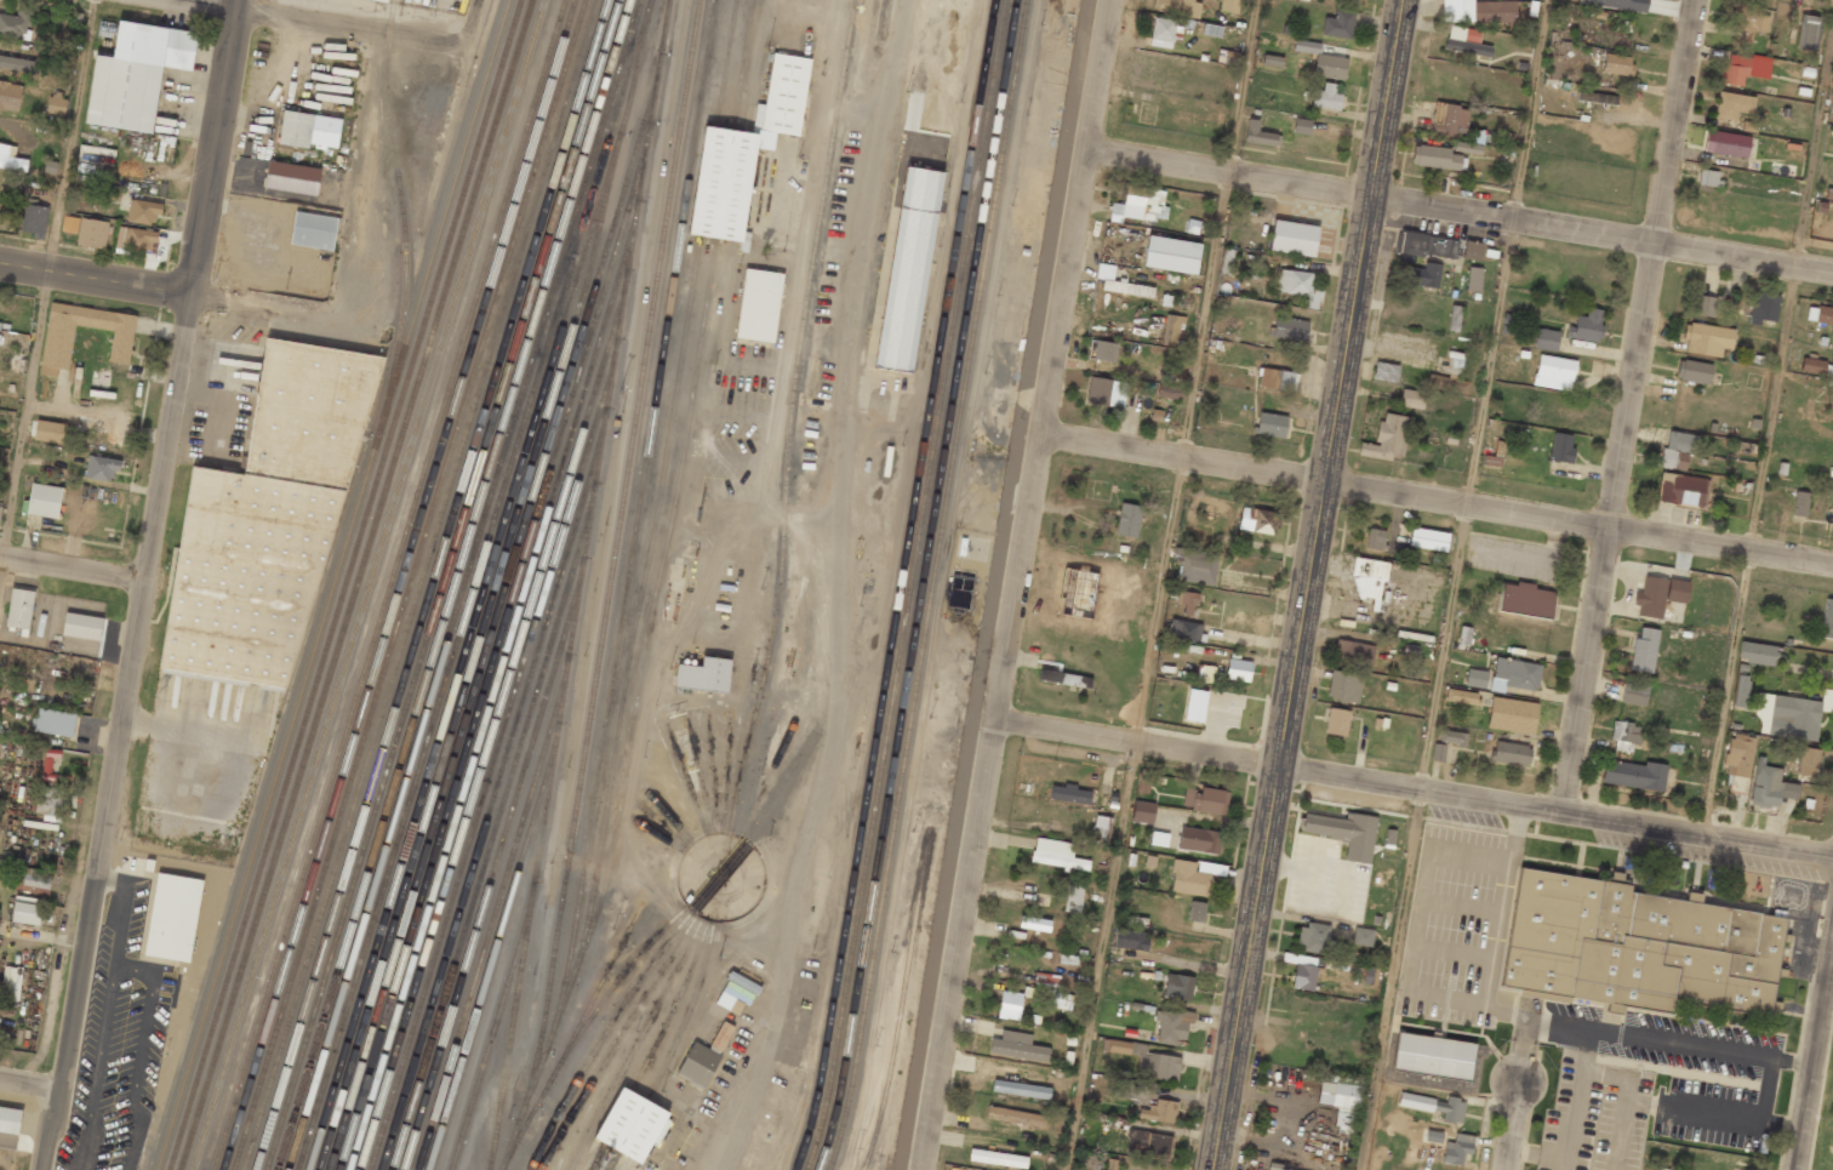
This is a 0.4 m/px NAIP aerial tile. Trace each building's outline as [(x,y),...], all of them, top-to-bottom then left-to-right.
[(1199,0),(1153,0),(1152,12),(1198,16),(1199,0)] [(1238,13),(1239,0),(1220,0),(1219,12),(1238,13)] [(1514,0),(1496,0),(1459,1),(1460,24),(1515,22),(1514,0)] [(1579,4),(1645,12),(1647,0),(1580,0),(1579,4)] [(22,40),(24,26),(31,27),(33,8),(17,6),(16,16),(0,14),(0,37),(22,40)] [(1730,28),(1740,29),(1739,40),(1767,42),(1769,8),(1731,6),(1730,28)] [(1322,17),(1321,36),(1351,38),(1353,10),(1334,9),(1333,17),(1322,17)] [(1815,51),(1818,16),(1800,15),(1797,50),(1815,51)] [(1174,20),(1152,18),(1149,46),(1171,48),(1174,20)] [(161,67),(192,72),(198,32),(118,22),(113,57),(95,55),(85,124),(152,133),(161,67)] [(1480,30),(1465,28),(1463,41),(1444,38),(1443,50),(1490,56),(1491,46),(1478,44),(1480,30)] [(1321,43),(1295,39),(1293,50),(1319,54),(1321,43)] [(702,126),(688,235),(740,241),(738,252),(747,253),(750,232),(743,232),(754,148),(773,150),(775,133),(799,136),(809,58),(771,53),(765,105),(756,103),(753,133),(702,126)] [(1346,57),(1316,54),(1314,77),(1344,79),(1346,57)] [(1631,57),(1603,54),(1601,73),(1629,76),(1631,57)] [(1717,83),(1743,87),(1745,76),(1768,80),(1771,61),(1728,54),(1727,65),(1720,64),(1717,83)] [(35,74),(37,61),(0,55),(0,68),(35,74)] [(1261,65),(1281,68),(1282,58),(1263,55),(1261,65)] [(0,81),(0,110),(18,112),(21,84),(0,81)] [(1322,91),(1313,90),(1312,107),(1339,110),(1341,94),(1334,93),(1335,84),(1323,83),(1322,91)] [(1613,105),(1615,96),(1577,92),(1576,100),(1613,105)] [(1737,112),(1752,114),(1754,95),(1717,92),(1714,118),(1736,121),(1737,112)] [(1469,107),(1433,103),(1430,134),(1454,137),(1455,125),(1467,126),(1469,107)] [(307,148),(307,145),(338,147),(340,117),(281,111),(278,145),(307,148)] [(1308,135),(1310,121),(1294,118),(1292,132),(1308,135)] [(1244,143),(1276,145),(1277,134),(1257,132),(1258,120),(1246,119),(1244,143)] [(1703,151),(1746,159),(1750,137),(1707,129),(1703,151)] [(1480,155),(1481,146),(1455,141),(1453,151),(1480,155)] [(27,172),(28,159),(14,157),(15,146),(0,144),(0,168),(27,172)] [(1465,169),(1465,156),(1450,155),(1451,148),(1412,145),(1411,166),(1465,169)] [(316,196),(321,169),(268,160),(263,187),(316,196)] [(946,173),(907,167),(872,367),(910,375),(946,173)] [(1698,185),(1718,187),(1719,171),(1699,170),(1698,185)] [(1165,191),(1126,185),(1123,204),(1111,202),(1109,221),(1121,223),(1122,216),(1165,223),(1168,207),(1163,206),(1165,191)] [(162,203),(129,200),(126,222),(153,225),(154,214),(161,215),(162,203)] [(49,207),(25,202),(20,230),(44,235),(49,207)] [(290,246),(333,249),(337,216),(293,212),(290,246)] [(76,234),(79,218),(63,215),(60,231),(76,234)] [(107,221),(79,218),(77,246),(105,248),(107,221)] [(1269,251),(1314,256),(1317,225),(1272,221),(1269,251)] [(152,256),(156,232),(118,226),(114,250),(152,256)] [(1143,268),(1196,274),(1199,243),(1146,237),(1143,268)] [(1463,259),(1481,261),(1482,243),(1464,241),(1463,259)] [(1423,268),(1402,266),(1400,284),(1437,288),(1439,264),(1424,262),(1423,268)] [(1101,291),(1153,298),(1154,287),(1112,282),(1114,266),(1097,263),(1095,278),(1102,279),(1101,291)] [(1481,268),(1467,267),(1466,292),(1480,292),(1481,268)] [(775,342),(781,273),(743,269),(736,339),(775,342)] [(1322,287),(1310,285),(1312,273),(1279,269),(1276,292),(1306,295),(1305,308),(1319,310),(1322,287)] [(1743,319),(1776,320),(1777,294),(1752,293),(1751,304),(1743,304),(1743,319)] [(1716,298),(1696,295),(1693,314),(1713,318),(1716,298)] [(69,371),(75,326),(113,331),(108,363),(130,366),(136,315),(50,303),(41,366),(69,371)] [(1460,306),(1450,306),(1448,331),(1458,332),(1460,306)] [(1832,324),(1832,308),(1807,306),(1806,321),(1832,324)] [(1585,317),(1575,316),(1574,327),(1567,326),(1565,339),(1598,342),(1602,310),(1586,308),(1585,317)] [(1162,345),(1179,347),(1182,316),(1165,314),(1162,345)] [(1270,337),(1306,340),(1308,320),(1272,317),(1270,337)] [(1731,349),(1733,328),(1686,323),(1683,353),(1720,357),(1721,348),(1731,349)] [(1534,348),(1556,351),(1558,331),(1536,329),(1534,348)] [(282,689),(381,355),(267,336),(245,474),(192,464),(161,670),(282,689)] [(1093,360),(1114,363),(1117,344),(1096,340),(1093,360)] [(1533,387),(1571,390),(1573,359),(1536,356),(1533,387)] [(1824,360),(1801,358),(1800,372),(1823,374),(1824,360)] [(1708,384),(1711,365),(1679,359),(1675,378),(1708,384)] [(1395,383),(1399,366),(1375,361),(1372,379),(1395,383)] [(1181,370),(1161,366),(1157,381),(1159,381),(1156,395),(1178,400),(1182,386),(1178,386),(1181,370)] [(1295,392),(1298,373),(1260,368),(1258,387),(1295,392)] [(90,386),(108,388),(110,371),(92,370),(90,386)] [(1108,406),(1110,387),(1124,389),(1124,382),(1088,378),(1086,404),(1108,406)] [(1399,405),(1422,410),(1425,392),(1403,388),(1399,405)] [(1283,439),(1287,417),(1258,411),(1253,433),(1283,439)] [(1410,417),(1381,412),(1375,444),(1359,442),(1357,455),(1390,461),(1391,455),(1403,457),(1410,417)] [(64,444),(67,424),(36,420),(33,440),(64,444)] [(1685,470),(1687,453),(1697,454),(1699,435),(1668,431),(1666,448),(1661,448),(1658,467),(1685,470)] [(1571,464),(1574,447),(1570,446),(1571,436),(1553,433),(1548,460),(1571,464)] [(115,482),(118,459),(87,456),(85,478),(115,482)] [(1704,507),(1707,478),(1660,473),(1657,502),(1704,507)] [(61,487),(30,483),(27,515),(58,518),(61,487)] [(1805,517),(1808,493),(1794,491),(1792,516),(1805,517)] [(1142,507),(1121,502),(1114,533),(1135,538),(1142,507)] [(1278,513),(1241,506),(1237,529),(1274,535),(1278,513)] [(1448,534),(1411,527),(1408,546),(1446,552),(1448,534)] [(1385,531),(1368,528),(1365,548),(1382,551),(1385,531)] [(1176,580),(1213,586),(1218,554),(1173,547),(1171,560),(1179,561),(1176,580)] [(1385,561),(1353,558),(1351,577),(1356,578),(1354,598),(1380,601),(1385,561)] [(1665,579),(1642,576),(1641,593),(1634,592),(1632,606),(1638,606),(1637,616),(1661,619),(1665,579)] [(1689,582),(1668,579),(1664,600),(1685,604),(1689,582)] [(1554,592),(1533,589),(1534,586),(1500,581),(1496,611),(1550,619),(1554,592)] [(6,627),(30,629),(33,590),(10,589),(6,627)] [(1177,603),(1184,603),(1183,615),(1196,616),(1197,593),(1178,592),(1177,603)] [(1826,598),(1818,636),(1832,639),(1832,600),(1826,598)] [(99,641),(102,618),(65,612),(61,635),(99,641)] [(1204,623),(1167,619),(1165,640),(1201,644),(1204,623)] [(1633,638),(1630,671),(1653,673),(1657,629),(1640,628),(1639,638),(1633,638)] [(1374,646),(1336,639),(1332,662),(1369,669),(1374,646)] [(1737,662),(1773,664),(1774,644),(1738,642),(1737,662)] [(730,660),(702,656),(700,667),(676,664),(674,686),(726,693),(730,660)] [(1540,664),(1494,658),(1489,691),(1503,693),(1504,686),(1536,691),(1540,664)] [(1225,680),(1248,682),(1250,661),(1227,659),(1225,680)] [(1484,689),(1487,672),(1467,668),(1464,685),(1484,689)] [(1362,675),(1331,669),(1326,698),(1357,703),(1362,675)] [(1090,688),(1091,676),(1038,671),(1037,682),(1090,688)] [(1734,707),(1746,707),(1748,676),(1736,675),(1734,707)] [(1647,685),(1623,683),(1621,704),(1645,707),(1647,685)] [(1188,689),(1183,720),(1201,724),(1207,692),(1188,689)] [(1445,702),(1476,705),(1477,692),(1446,689),(1445,702)] [(1820,701),(1759,693),(1754,733),(1815,741),(1820,701)] [(1487,729),(1535,734),(1538,703),(1490,698),(1487,729)] [(71,738),(76,715),(38,707),(33,730),(71,738)] [(1324,734),(1346,736),(1349,710),(1327,708),(1324,734)] [(1632,745),(1639,745),(1640,724),(1611,722),(1610,741),(1614,741),(1614,751),(1631,752),(1632,745)] [(1438,742),(1465,746),(1467,734),(1440,729),(1438,742)] [(1754,737),(1728,734),(1724,774),(1750,777),(1754,737)] [(1532,747),(1494,741),(1491,761),(1528,767),(1532,747)] [(1445,745),(1433,744),(1431,760),(1442,762),(1445,745)] [(1797,775),(1816,777),(1819,750),(1800,748),(1797,775)] [(1779,782),(1781,769),(1763,766),(1764,758),(1756,756),(1749,805),(1778,809),(1779,797),(1796,800),(1799,785),(1779,782)] [(1601,784),(1663,791),(1665,766),(1604,759),(1601,784)] [(34,812),(62,817),(67,791),(39,785),(34,812)] [(1049,801),(1089,803),(1090,791),(1075,790),(1075,786),(1050,785),(1049,801)] [(1225,815),(1228,791),(1200,787),(1200,791),(1184,789),(1181,809),(1225,815)] [(1154,803),(1133,801),(1131,822),(1152,824),(1154,803)] [(1303,814),(1303,818),(1300,817),(1298,826),(1301,826),(1301,831),(1327,835),(1327,838),(1346,841),(1343,860),(1367,863),(1375,817),(1344,812),(1343,820),(1303,814)] [(1094,837),(1106,838),(1108,817),(1096,816),(1094,837)] [(1221,833),(1180,826),(1176,848),(1217,855),(1221,833)] [(1386,828),(1383,844),(1393,845),(1395,831),(1386,828)] [(1073,844),(1034,838),(1031,862),(1065,867),(1065,868),(1088,871),(1089,860),(1071,857),(1073,844)] [(1195,862),(1173,860),(1171,893),(1208,896),(1210,874),(1194,873),(1195,862)] [(1786,921),(1696,907),(1697,898),(1520,868),(1501,986),(1617,1005),(1618,1005),(1671,1014),(1672,1003),(1769,1020),(1786,921)] [(15,891),(49,894),(51,871),(17,869),(15,891)] [(190,963),(202,880),(156,873),(143,957),(190,963)] [(1082,885),(1065,885),(1064,912),(1081,913),(1082,885)] [(40,925),(43,899),(14,896),(11,922),(40,925)] [(1188,922),(1204,922),(1205,902),(1189,902),(1188,922)] [(1069,934),(1071,924),(1032,918),(1030,928),(1069,934)] [(1331,927),(1299,922),(1295,948),(1327,953),(1331,927)] [(1370,947),(1373,931),(1354,927),(1351,943),(1370,947)] [(1114,948),(1146,950),(1147,931),(1115,929),(1114,948)] [(1294,964),(1290,988),(1312,991),(1317,958),(1283,953),(1281,961),(1294,964)] [(20,1001),(21,967),(2,966),(0,1000),(20,1001)] [(1072,995),(1056,992),(1059,976),(1037,973),(1031,1009),(1050,1011),(1050,1008),(1070,1011),(1072,995)] [(1163,998),(1191,1000),(1193,977),(1165,974),(1163,998)] [(997,1017),(1018,1019),(1022,993),(1001,990),(997,1017)] [(1191,1014),(1159,1009),(1155,1040),(1186,1045),(1191,1014)] [(720,1055),(733,1026),(722,1021),(709,1050),(720,1055)] [(1031,1035),(1001,1029),(999,1040),(991,1039),(988,1052),(1046,1064),(1049,1049),(1029,1045),(1031,1035)] [(1471,1080),(1475,1044),(1398,1034),(1393,1071),(1471,1080)] [(1180,1057),(1146,1053),(1147,1045),(1103,1039),(1101,1051),(1141,1056),(1139,1077),(1177,1082),(1180,1057)] [(675,1075),(703,1090),(721,1056),(693,1041),(675,1075)] [(991,1093),(1049,1099),(1051,1086),(992,1081),(991,1093)] [(1316,1104),(1337,1106),(1334,1132),(1355,1135),(1361,1086),(1318,1081),(1316,1104)] [(669,1113),(620,1088),(593,1139),(640,1164),(646,1153),(660,1161),(665,1152),(674,1156),(687,1130),(665,1119),(669,1113)] [(1399,1091),(1397,1105),(1431,1112),(1432,1109),(1443,1112),(1440,1122),(1454,1124),(1454,1122),(1460,1123),(1464,1103),(1458,1102),(1458,1098),(1446,1096),(1445,1102),(1434,1100),(1434,1098),(1399,1091)] [(1176,1101),(1152,1099),(1151,1110),(1138,1109),(1137,1120),(1174,1123),(1176,1101)] [(985,1117),(1042,1129),(1045,1117),(988,1105),(985,1117)] [(17,1135),(0,1132),(0,1107),(21,1111),(17,1135)] [(1168,1159),(1171,1135),(1128,1130),(1126,1153),(1168,1159)] [(1426,1130),(1423,1141),(1439,1143),(1441,1132),(1426,1130)] [(1444,1141),(1441,1163),(1461,1165),(1462,1153),(1471,1154),(1473,1136),(1455,1132),(1452,1142),(1444,1141)] [(1026,1167),(1027,1155),(969,1150),(968,1162),(1026,1167)]
